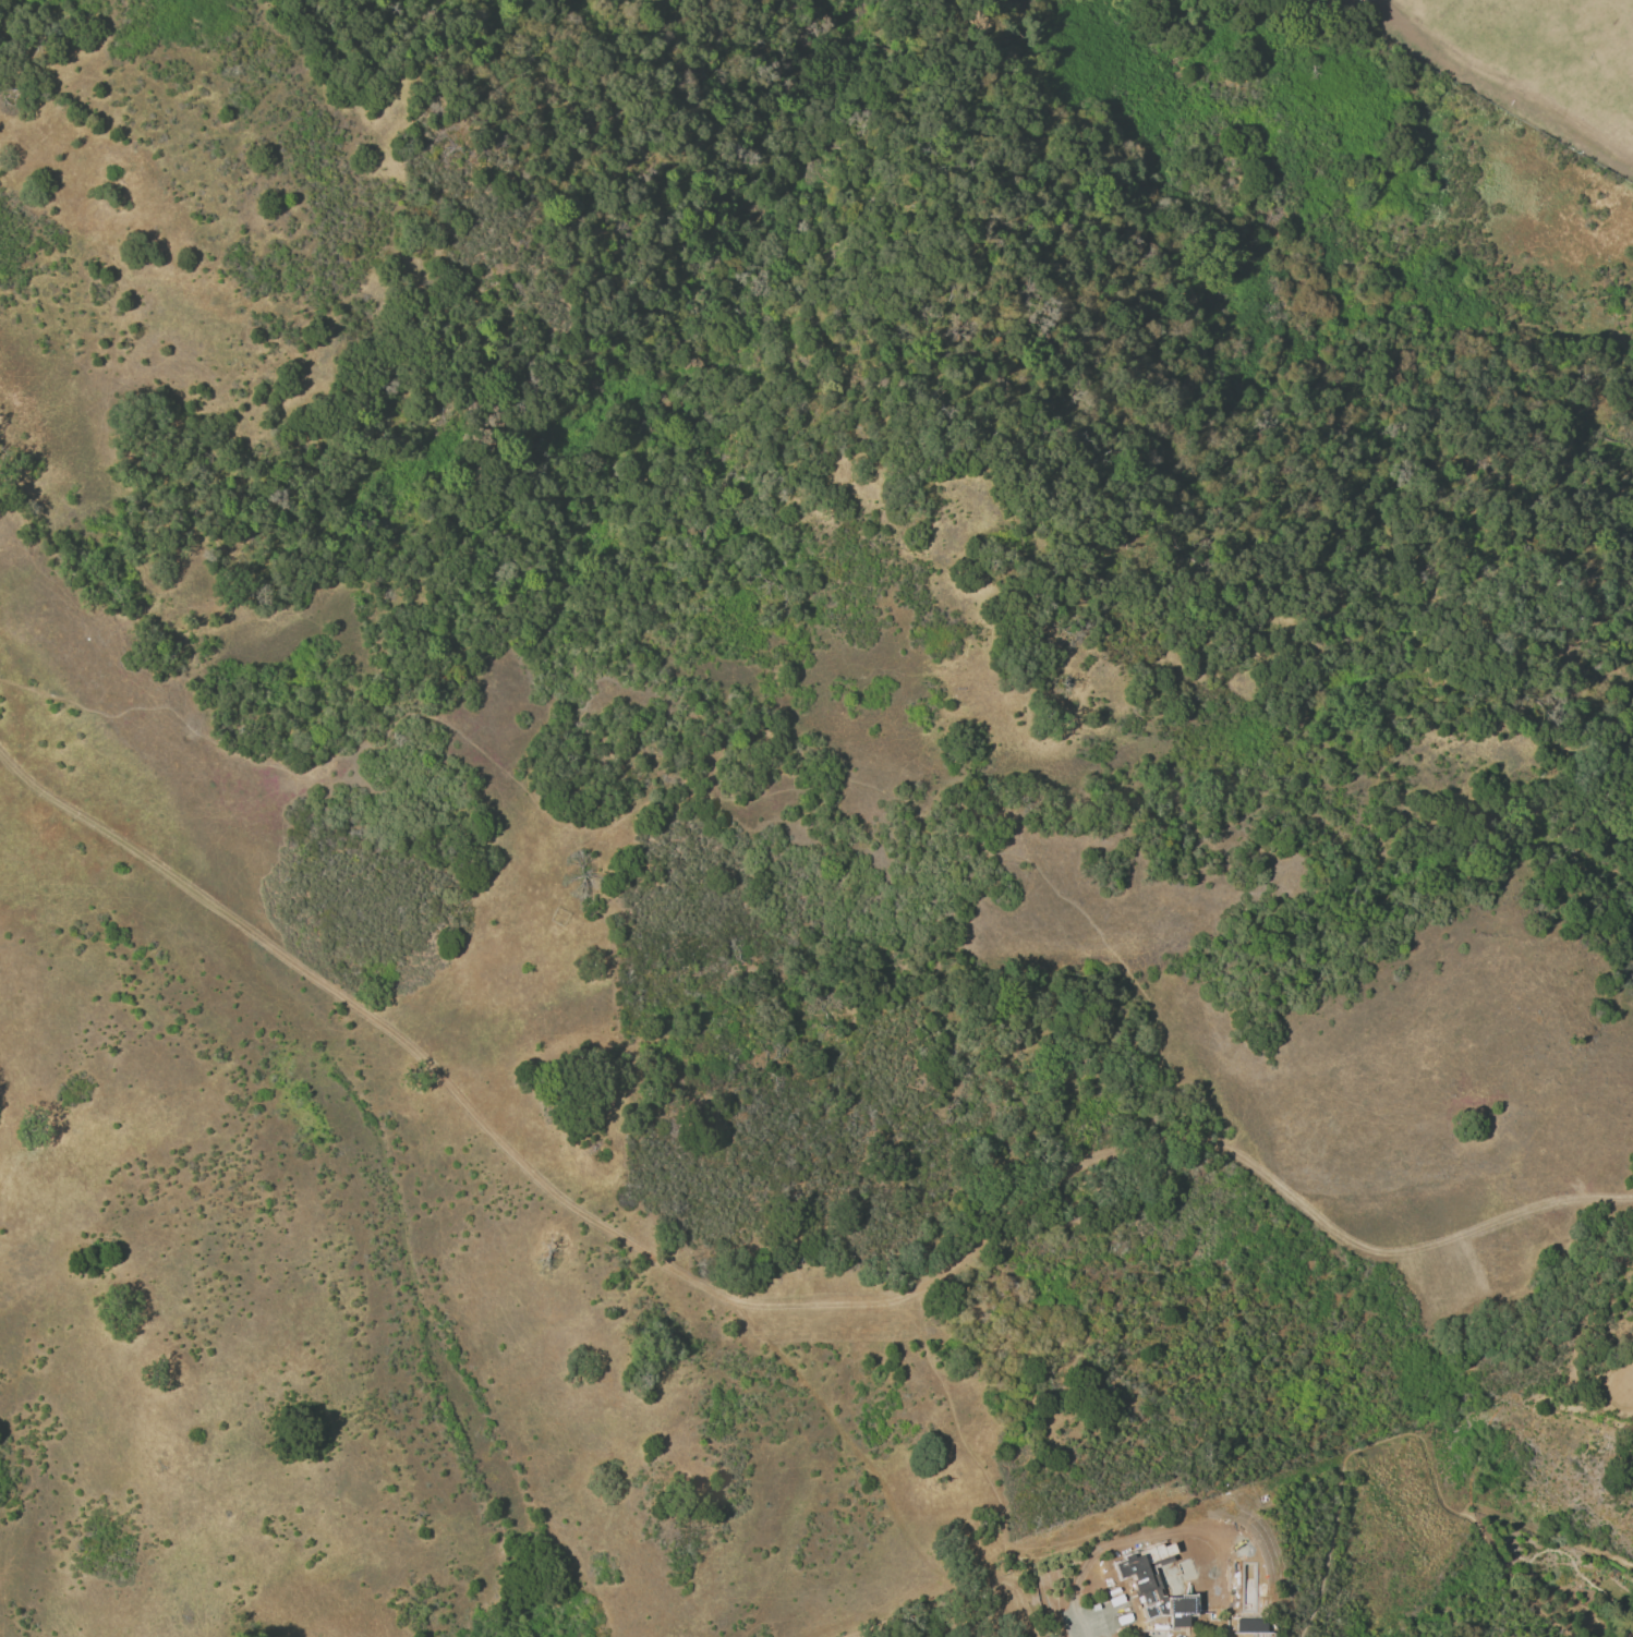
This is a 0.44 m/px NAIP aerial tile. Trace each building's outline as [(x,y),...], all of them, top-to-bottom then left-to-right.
[(1160,1596),(1156,1564),(1174,1562),(1172,1546),(1111,1553),(1114,1579),(1132,1576),(1134,1597),(1141,1597),(1145,1633),(1188,1628),(1186,1614),(1195,1612),(1193,1593),(1160,1596)]
